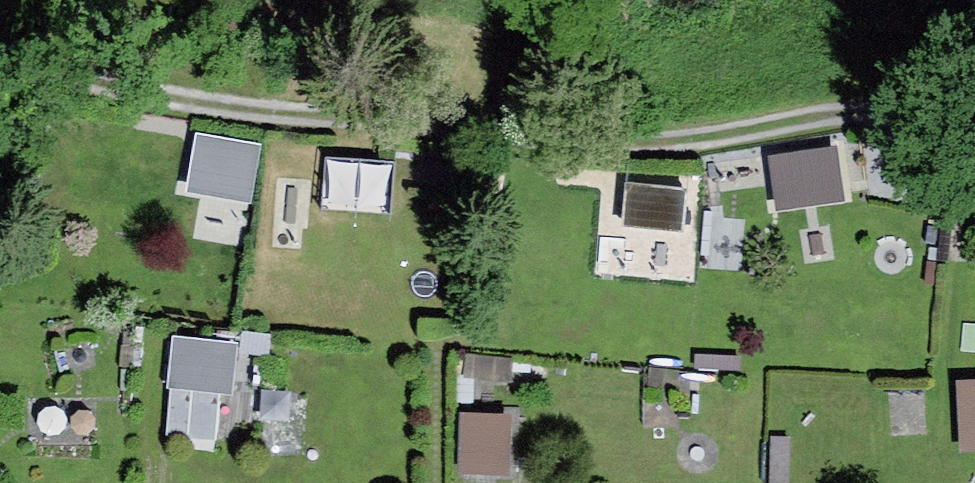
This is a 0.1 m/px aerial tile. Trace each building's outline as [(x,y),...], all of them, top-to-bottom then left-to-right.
[(235,207),(244,160),(183,148),(170,146),(161,193),(178,197),(235,207)] [(769,157),(776,211),(845,202),(838,148),(769,157)] [(396,178),(324,170),(319,216),(391,224),(396,178)] [(234,356),(168,349),(162,400),(228,408),(234,356)] [(513,364),(466,360),(464,377),(512,382),(513,364)] [(228,414),(257,419),(265,376),(236,371),(228,414)] [(956,381),(960,453),(974,453),(974,380),(956,381)] [(513,416),(462,413),(457,473),(509,476),(513,416)] [(771,436),(771,482),(789,482),(789,436),(771,436)]
